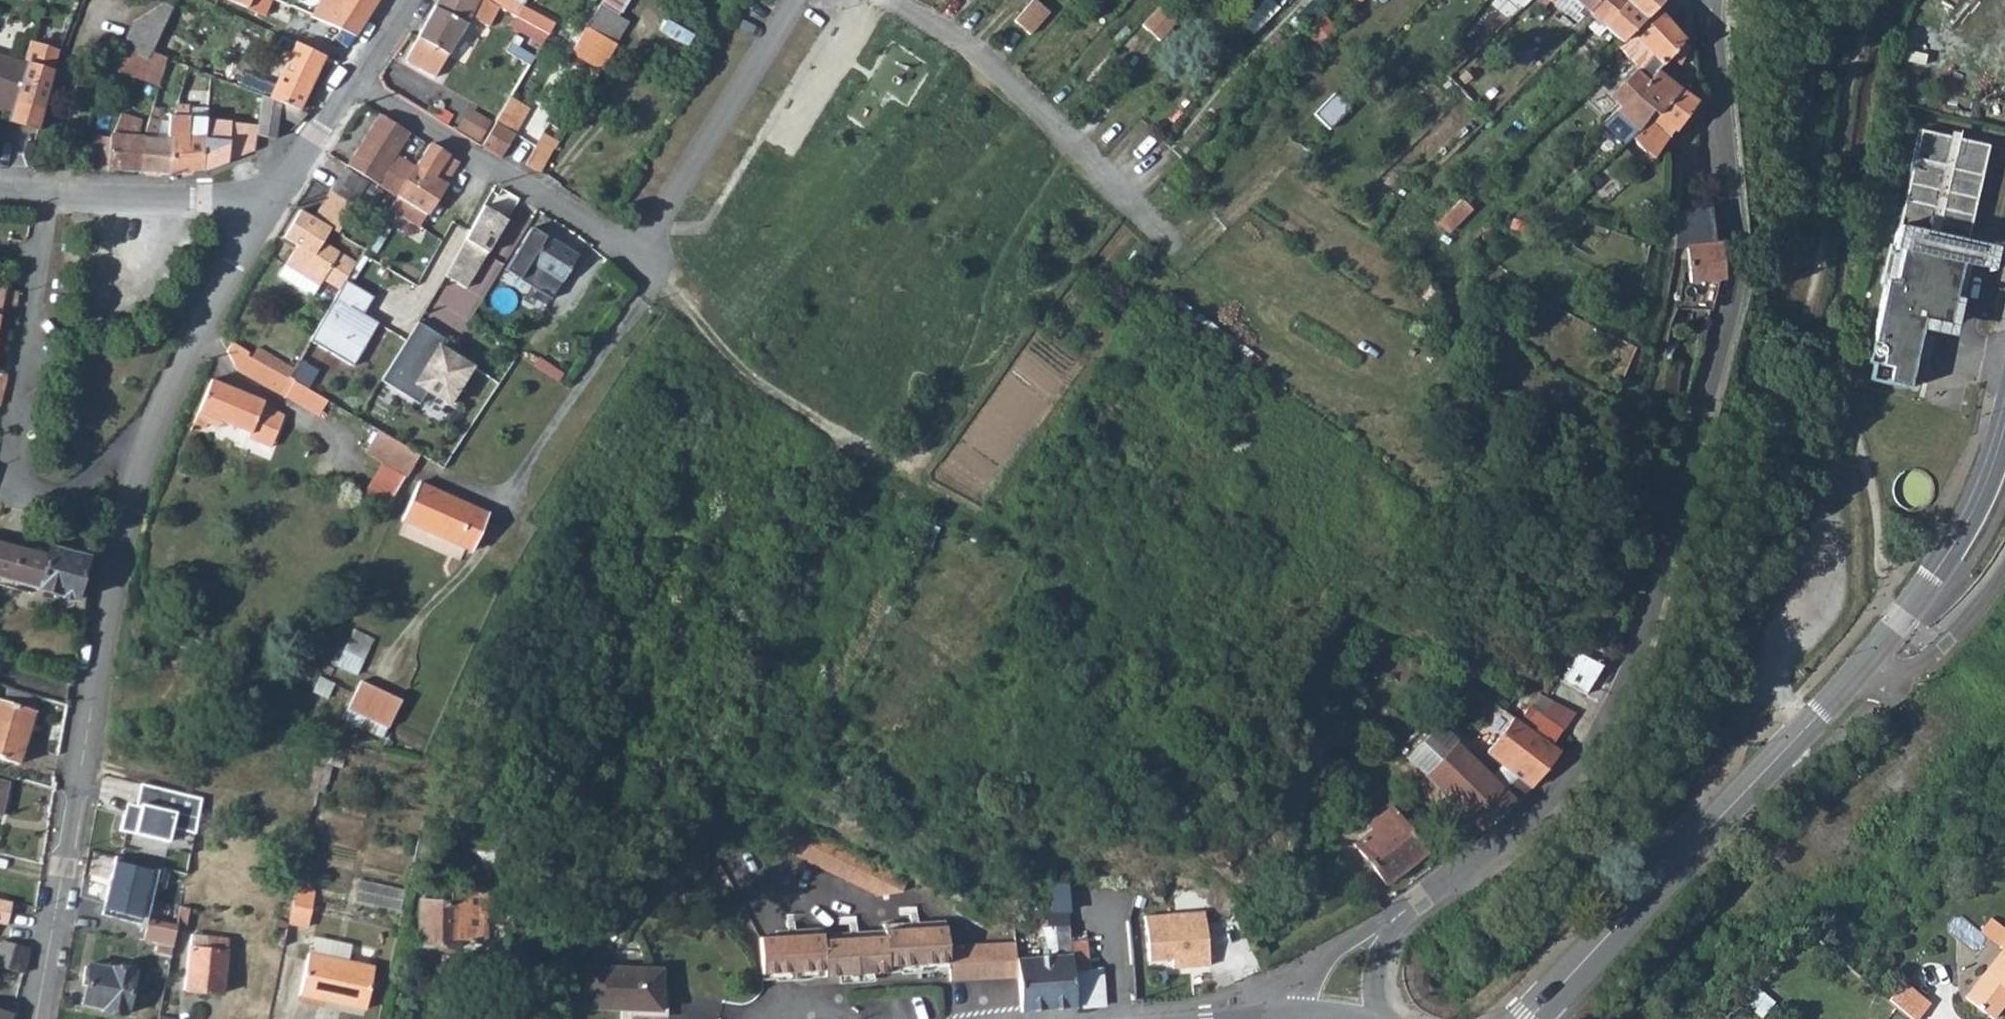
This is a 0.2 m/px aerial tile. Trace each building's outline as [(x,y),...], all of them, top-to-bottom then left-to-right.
[(310,16),(338,28),(354,35),(376,0),(320,0),(310,16)] [(416,39),(404,60),(435,77),(469,16),(487,26),(498,5),(489,0),(437,0),(416,39)] [(1279,2),(1275,0),(1263,0),(1246,23),(1257,31),(1279,2)] [(1582,8),(1577,14),(1581,17),(1578,21),(1582,24),(1590,16),(1587,13),(1598,0),(1571,0),(1582,8)] [(1587,13),(1590,16),(1620,43),(1632,31),(1655,8),(1659,4),(1655,0),(1598,0),(1587,13)] [(1031,1),(1011,23),(1027,37),(1046,15),(1031,1)] [(1159,2),(1138,26),(1155,41),(1176,18),(1159,2)] [(1610,97),(1619,107),(1655,71),(1660,66),(1661,67),(1683,41),(1655,8),(1632,31),(1620,43),(1617,47),(1638,67),(1610,97)] [(531,11),(526,21),(548,33),(554,23),(531,11)] [(585,26),(570,50),(600,68),(614,43),(585,26)] [(338,28),(336,32),(342,36),(340,43),(346,47),(354,35),(338,28)] [(245,74),(240,88),(261,97),(297,112),(323,57),(280,37),(276,46),(290,54),(275,86),(245,74)] [(27,65),(16,98),(44,107),(58,49),(34,42),(27,65)] [(115,46),(111,55),(118,58),(121,48),(115,46)] [(121,48),(118,58),(120,59),(141,68),(142,68),(149,59),(121,48)] [(141,68),(139,73),(159,79),(165,58),(153,53),(149,59),(142,68),(141,68)] [(13,108),(14,103),(16,98),(27,65),(0,56),(0,104),(13,108)] [(120,59),(116,71),(157,85),(159,79),(139,73),(141,68),(120,59)] [(1619,107),(1614,112),(1636,132),(1648,115),(1652,119),(1678,89),(1655,71),(1619,107)] [(1636,132),(1630,138),(1652,159),(1671,131),(1674,133),(1695,102),(1678,89),(1652,119),(1648,115),(1636,132)] [(261,97),(256,135),(274,139),(279,115),(299,124),(306,115),(297,112),(261,97)] [(16,98),(14,103),(43,113),(44,107),(16,98)] [(108,168),(141,170),(143,136),(138,135),(143,117),(122,112),(111,134),(109,134),(108,136),(92,135),(90,164),(108,164),(108,168)] [(169,115),(168,137),(173,138),(171,175),(183,174),(201,172),(206,131),(187,131),(188,117),(175,115),(169,115)] [(143,136),(141,170),(171,175),(173,138),(168,137),(156,137),(157,119),(149,117),(143,136)] [(379,118),(346,171),(370,185),(395,199),(396,198),(413,169),(395,157),(408,135),(379,118)] [(514,136),(494,125),(483,144),(480,148),(500,159),(514,136)] [(1987,146),(1918,130),(1870,343),(1883,346),(1878,366),(1888,368),(1885,384),(1906,389),(1921,321),(1947,327),(1966,241),(1987,146)] [(538,145),(526,165),(538,172),(550,152),(538,145)] [(413,169),(396,198),(395,199),(388,211),(417,229),(425,216),(457,164),(427,147),(413,169)] [(346,171),(332,195),(355,209),(370,185),(346,171)] [(332,195),(317,221),(334,231),(339,234),(355,209),(332,195)] [(1460,199),(1436,224),(1448,232),(1470,210),(1460,199)] [(483,204),(445,274),(465,287),(507,220),(483,204)] [(1682,307),(1710,307),(1717,280),(1723,280),(1720,243),(1714,244),(1710,208),(1678,211),(1675,249),(1686,249),(1690,283),(1682,307)] [(325,281),(342,254),(325,244),(334,231),(302,213),(285,239),(300,248),(287,268),(321,289),(325,281)] [(555,294),(578,255),(545,236),(544,238),(530,229),(505,273),(530,287),(534,281),(555,294)] [(342,254),(325,281),(341,290),(346,282),(357,263),(342,254)] [(321,289),(287,268),(281,279),(314,300),(321,289)] [(331,307),(310,342),(352,368),(378,325),(363,316),(374,299),(346,282),(341,290),(331,307)] [(443,338),(417,321),(380,379),(418,404),(426,391),(447,405),(474,362),(455,350),(450,357),(436,349),(443,338)] [(1867,380),(1885,384),(1888,368),(1878,366),(1883,346),(1870,343),(1869,342),(1864,363),(1870,364),(1867,380)] [(262,362),(231,344),(229,350),(240,372),(284,398),(286,394),(294,381),(288,378),(262,362)] [(2,407),(8,377),(0,375),(0,407),(2,407)] [(213,379),(196,424),(208,428),(212,419),(251,435),(263,402),(213,379)] [(294,381),(286,394),(315,412),(323,397),(305,387),(294,381)] [(384,418),(378,429),(419,453),(429,459),(444,467),(446,464),(450,458),(384,418)] [(378,429),(365,448),(409,475),(419,453),(378,429)] [(1893,483),(1891,489),(1892,495),(1894,500),(1897,504),(1902,509),(1906,511),(1912,512),(1919,511),(1923,509),(1928,505),(1931,500),(1934,494),(1934,487),(1932,482),(1928,476),(1922,472),(1917,470),(1912,470),(1907,471),(1901,473),(1897,476),(1893,483)] [(402,517),(401,519),(467,555),(487,518),(420,483),(412,497),(402,517)] [(0,542),(0,579),(38,589),(38,591),(76,601),(87,558),(47,547),(46,554),(0,542)] [(337,662),(357,672),(375,636),(355,626),(337,662)] [(1579,652),(1562,683),(1586,695),(1601,667),(1579,652)] [(353,688),(341,716),(381,735),(393,706),(353,688)] [(0,701),(0,757),(18,762),(33,713),(0,701)] [(1486,753),(1501,765),(1529,787),(1530,788),(1560,751),(1551,745),(1562,730),(1530,707),(1519,721),(1514,718),(1486,752),(1486,753)] [(1478,832),(1515,800),(1490,776),(1456,742),(1445,753),(1427,736),(1406,757),(1423,778),(1478,832)] [(1501,765),(1490,776),(1515,800),(1529,787),(1501,765)] [(202,797),(142,784),(137,808),(126,805),(121,831),(166,841),(169,825),(194,831),(202,797)] [(1372,833),(1356,845),(1385,883),(1426,854),(1396,815),(1385,822),(1380,816),(1367,826),(1372,833)] [(775,846),(878,895),(902,892),(908,878),(783,823),(775,846)] [(127,861),(114,858),(100,907),(140,918),(151,879),(160,882),(165,866),(128,856),(127,861)] [(360,877),(356,898),(402,908),(407,887),(360,877)] [(1069,883),(1053,883),(1055,912),(1046,912),(1049,956),(1058,956),(1057,926),(1071,926),(1069,883)] [(296,909),(293,926),(313,930),(321,896),(300,891),(296,909)] [(0,894),(0,919),(5,920),(10,896),(0,894)] [(481,924),(482,912),(482,896),(450,895),(450,908),(423,907),(420,945),(461,948),(460,970),(504,973),(507,926),(481,924)] [(292,909),(280,907),(274,938),(286,940),(292,909)] [(1205,910),(1145,914),(1148,960),(1172,958),(1173,967),(1209,964),(1205,910)] [(950,981),(1018,977),(1017,959),(1016,942),(947,946),(946,921),(917,923),(917,914),(910,914),(910,923),(884,924),(884,932),(857,934),(857,923),(850,923),(851,934),(826,935),(826,930),(796,931),(795,921),(788,922),(788,933),(791,980),(837,978),(838,985),(874,983),(873,973),(950,969),(950,981)] [(1993,916),(1982,929),(2004,950),(2004,926),(1993,916)] [(177,923),(149,918),(144,942),(158,945),(156,955),(171,958),(176,933),(177,923)] [(1018,977),(1022,1010),(1077,1006),(1074,971),(1090,969),(1088,939),(1072,941),(1071,926),(1057,926),(1058,956),(1049,956),(1017,959),(1018,977)] [(791,980),(788,933),(759,935),(764,983),(791,980)] [(0,950),(0,960),(24,969),(32,944),(30,943),(8,935),(0,950)] [(231,939),(191,935),(186,991),(225,994),(231,939)] [(1966,996),(1996,1018),(2004,1006),(2004,951),(1989,972),(1986,970),(1966,996)] [(307,956),(297,1000),(361,1015),(372,972),(307,956)] [(135,974),(94,965),(86,1005),(106,1009),(106,1011),(126,1015),(135,974)] [(663,970),(588,968),(588,1010),(663,1012),(663,970)] [(1090,969),(1074,971),(1077,1006),(1106,1004),(1103,969),(1090,969)] [(1898,1009),(1910,1018),(1913,1018),(1925,1004),(1911,993),(1898,1009)] [(15,1007),(0,1001),(0,1018),(11,1018),(15,1007)]
